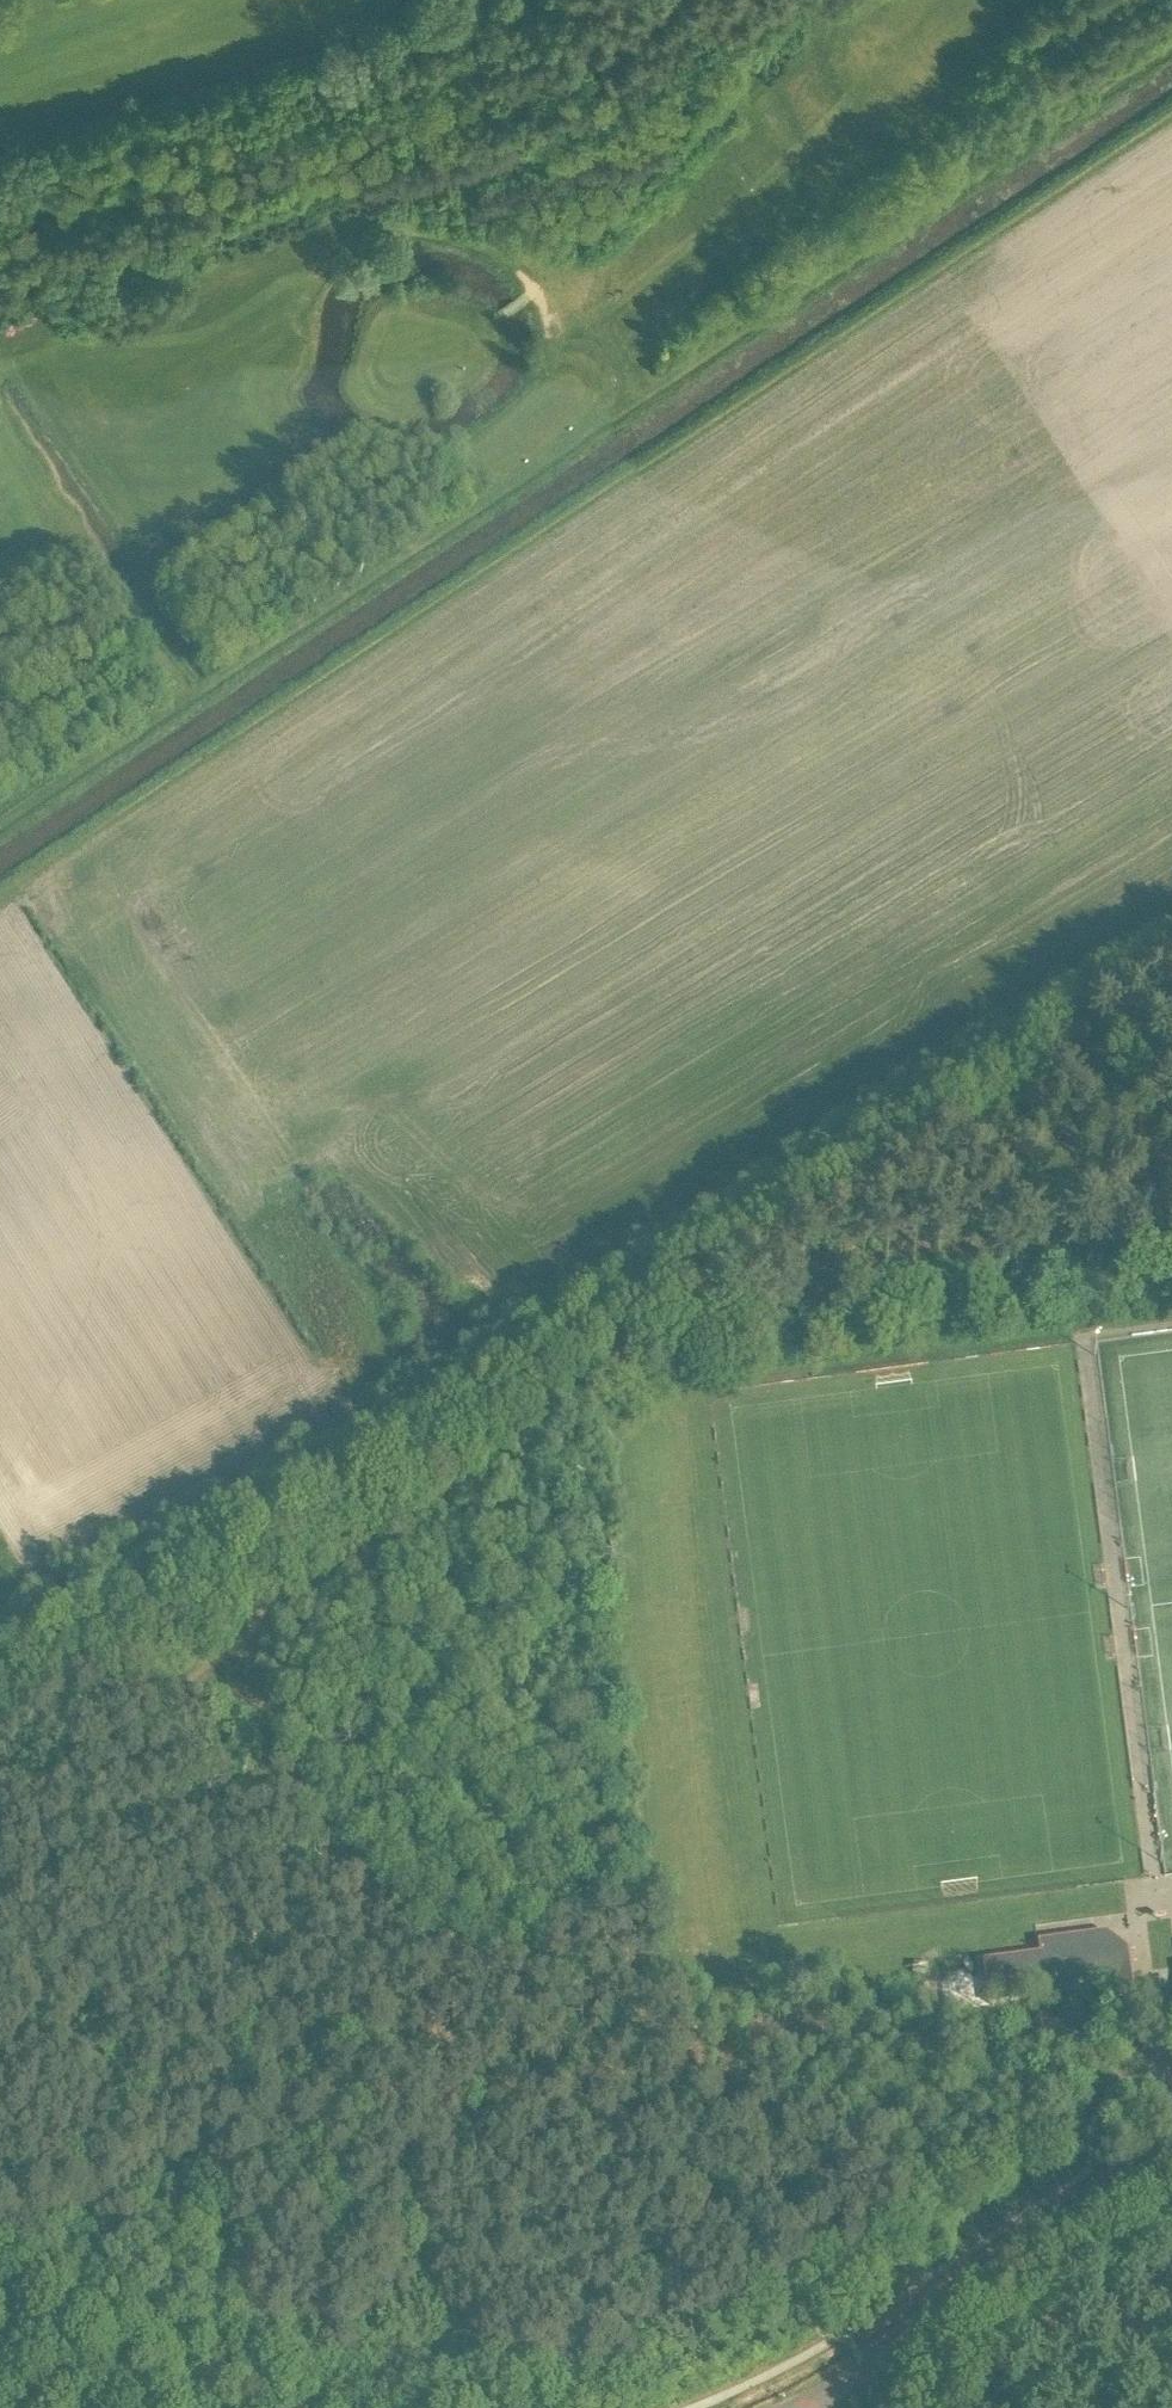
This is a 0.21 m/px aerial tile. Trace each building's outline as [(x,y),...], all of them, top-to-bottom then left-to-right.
[(1103,2007),(1130,1998),(1126,1985),(1123,1955),(1114,1948),(1042,1957),(984,1965),(989,2006),(1047,1999),(1047,1998),(1099,1991),(1103,2007)]
